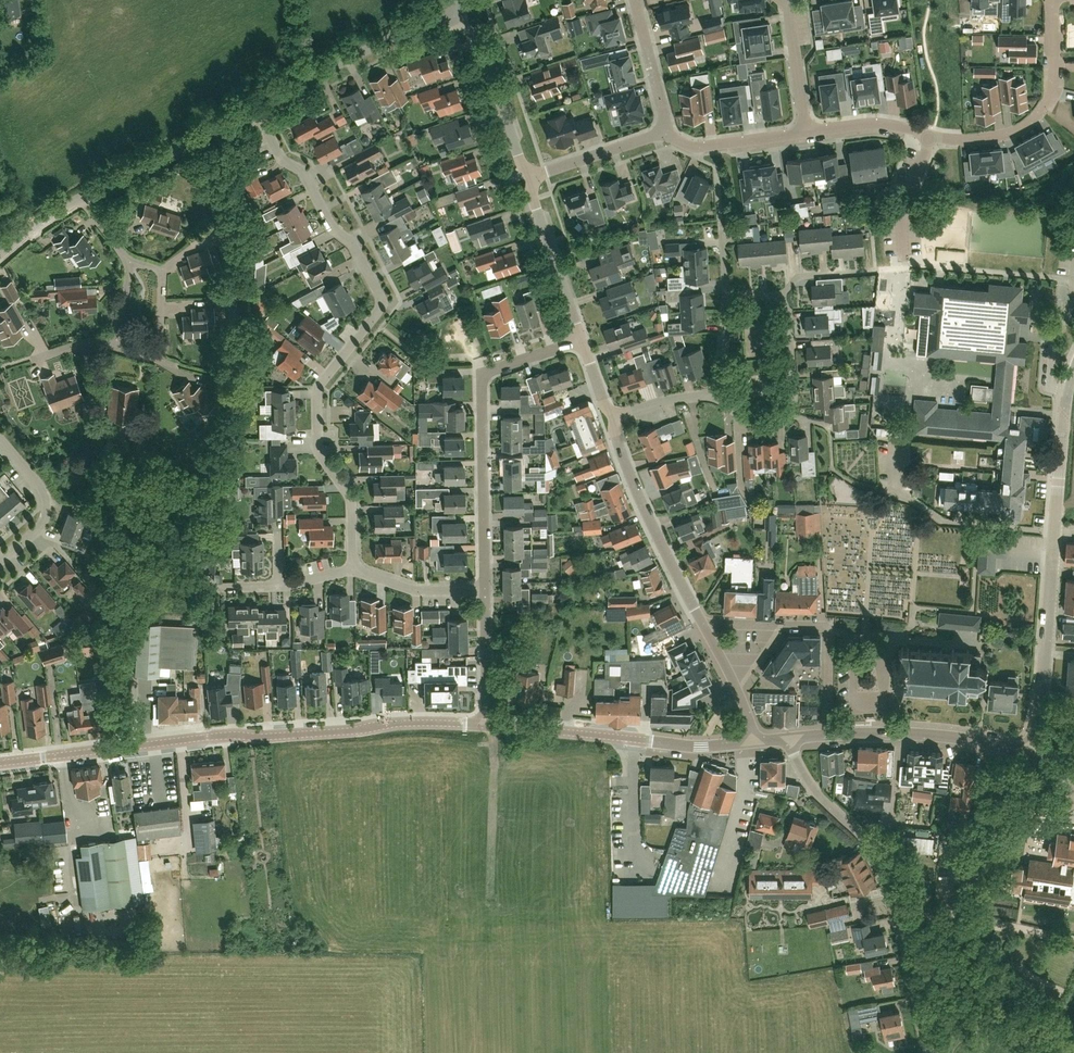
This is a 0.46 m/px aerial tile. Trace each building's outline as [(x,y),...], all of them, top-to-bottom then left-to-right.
[(3,17),(10,16),(20,15),(17,0),(0,0),(0,18),(3,17)] [(506,6),(503,7),(507,17),(506,19),(507,22),(509,23),(509,24),(517,22),(517,23),(525,21),(524,20),(532,17),(526,0),(524,0),(504,0),(506,6)] [(566,16),(576,14),(573,0),(563,2),(566,16)] [(585,2),(592,1),(594,9),(607,6),(605,0),(585,0),(585,2)] [(741,10),(765,6),(765,1),(765,0),(739,0),(741,10)] [(837,2),(841,25),(855,23),(855,28),(865,27),(863,12),(854,13),(852,0),(850,0),(837,2)] [(875,11),(876,16),(869,17),(872,32),(885,30),(882,12),(898,10),(898,5),(900,5),(900,0),(874,0),(875,11)] [(972,5),(973,5),(984,5),(984,13),(998,13),(998,0),(972,0),(972,5)] [(1010,6),(1002,6),(1002,20),(1010,20),(1010,12),(1025,13),(1025,0),(1010,0),(1010,6)] [(841,25),(837,2),(822,4),(824,18),(814,19),(816,34),(827,32),(826,27),(841,25)] [(670,25),(672,33),(673,38),(690,34),(689,29),(687,21),(693,20),(690,5),(688,5),(687,3),(676,6),(677,8),(671,9),(671,7),(662,10),(663,12),(658,13),(662,28),(670,25)] [(625,38),(620,17),(613,19),(611,10),(588,16),(592,33),(604,30),(607,43),(619,40),(619,41),(621,40),(621,39),(625,38)] [(702,21),(704,31),(723,26),(721,16),(702,21)] [(544,37),(551,34),(563,31),(559,17),(540,24),(526,28),(526,29),(528,28),(531,34),(532,38),(518,43),(523,56),(534,52),(535,56),(545,53),(549,52),(547,45),(544,37)] [(570,30),(571,30),(572,35),(585,32),(581,17),(567,20),(570,30)] [(745,40),(770,36),(769,32),(771,32),(770,24),(768,24),(768,22),(753,25),(752,18),(734,21),(735,33),(744,31),(745,40)] [(727,28),(702,32),(703,44),(729,40),(727,28)] [(1026,44),(1026,36),(1022,36),(1007,36),(999,36),(999,49),(1010,49),(1010,60),(1036,60),(1036,44),(1026,44)] [(675,43),(677,51),(668,53),(672,68),(696,62),(694,54),(703,52),(699,37),(675,43)] [(770,37),(745,40),(746,49),(739,50),(741,62),(758,60),(757,53),(772,51),(771,49),(774,49),(773,41),(770,41),(770,37)] [(824,37),(817,38),(818,48),(825,47),(824,37)] [(879,42),(880,50),(891,49),(890,41),(879,42)] [(841,47),(833,48),(835,58),(842,57),(841,47)] [(629,54),(627,54),(620,56),(619,49),(603,53),(606,63),(613,61),(618,84),(636,79),(633,70),(634,70),(632,63),(631,63),(629,54)] [(427,80),(451,72),(447,60),(439,63),(435,52),(408,61),(412,72),(423,68),(427,80)] [(595,55),(581,59),(584,68),(598,65),(595,55)] [(564,67),(580,64),(578,56),(562,59),(564,67)] [(863,73),(864,76),(868,102),(880,100),(881,100),(880,90),(878,79),(883,79),(881,61),(874,62),(875,71),(863,73)] [(748,76),(747,62),(738,63),(740,77),(748,76)] [(403,63),(397,65),(401,77),(407,75),(403,63)] [(536,80),(531,81),(537,98),(559,90),(556,81),(565,79),(559,63),(533,72),(536,80)] [(853,77),(852,66),(844,67),(847,84),(852,83),(853,94),(855,104),(856,104),(856,103),(867,102),(868,102),(864,76),(853,77)] [(984,68),(983,77),(995,78),(996,69),(984,68)] [(750,73),(754,103),(762,102),(764,116),(781,114),(777,88),(765,89),(763,81),(765,80),(764,71),(750,73)] [(840,106),(839,100),(837,87),(845,86),(843,72),(827,74),(828,82),(820,83),(821,85),(818,85),(820,93),(822,92),(824,108),(831,107),(831,109),(839,108),(838,106),(840,106)] [(397,104),(407,99),(397,79),(391,82),(386,73),(371,81),(382,102),(393,97),(397,104)] [(915,101),(912,80),(902,81),(900,73),(887,75),(889,89),(896,88),(899,104),(915,101)] [(1003,101),(1010,100),(1011,109),(1027,107),(1024,83),(1015,84),(1014,76),(1001,78),(1003,101)] [(745,84),(732,86),(733,94),(721,96),(725,122),(728,121),(729,123),(739,122),(739,120),(742,119),(740,100),(747,99),(745,84)] [(694,92),(693,92),(680,94),(682,105),(683,105),(686,121),(704,118),(703,110),(711,109),(708,85),(694,87),(694,92)] [(994,119),(993,110),(1000,109),(997,85),(983,86),(984,95),(975,96),(978,121),(994,119)] [(441,112),(463,105),(457,88),(441,94),(438,86),(420,93),(424,106),(437,101),(441,112)] [(379,114),(372,100),(369,95),(364,97),(358,87),(343,95),(355,117),(364,112),(368,120),(379,114)] [(640,95),(635,97),(633,89),(606,96),(609,107),(618,104),(623,122),(632,120),(632,122),(643,120),(641,113),(644,112),(640,95)] [(580,137),(581,138),(596,134),(597,133),(592,118),(575,123),(571,112),(550,120),(552,123),(545,126),(551,142),(556,140),(557,140),(559,146),(560,144),(564,146),(568,145),(570,142),(571,140),(572,140),(571,134),(575,133),(576,135),(578,133),(580,137)] [(318,136),(321,135),(332,129),(336,127),(330,116),(318,122),(314,114),(292,126),(300,140),(316,131),(318,136)] [(344,114),(336,118),(339,124),(347,120),(344,114)] [(450,147),(474,139),(469,122),(450,128),(448,122),(431,127),(436,142),(447,138),(450,147)] [(334,133),(332,129),(321,135),(324,139),(334,133)] [(1043,130),(1030,138),(1042,160),(1055,153),(1056,155),(1064,151),(1058,138),(1050,142),(1043,130)] [(413,133),(405,136),(408,146),(417,143),(413,133)] [(355,152),(350,141),(340,146),(335,136),(316,146),(323,160),(341,151),(344,158),(355,152)] [(1029,167),(1042,160),(1030,138),(1016,145),(1023,157),(1015,161),(1020,175),(1030,169),(1029,167)] [(359,158),(345,166),(353,181),(376,169),(370,159),(383,152),(377,142),(356,153),(359,158)] [(854,178),(865,177),(866,177),(865,171),(875,170),(876,175),(888,174),(884,147),(850,152),(854,178)] [(1003,161),(1002,152),(1002,149),(986,150),(988,170),(996,169),(998,176),(1015,174),(1011,161),(1003,161)] [(979,170),(988,170),(986,150),(970,152),(971,160),(972,165),(965,165),(966,179),(980,178),(979,170)] [(458,179),(462,178),(464,186),(469,184),(477,182),(474,174),(475,174),(481,172),(476,157),(467,160),(465,153),(455,156),(442,160),(447,173),(450,172),(453,180),(456,179),(458,179)] [(839,165),(837,154),(824,155),(827,175),(839,174),(840,182),(848,180),(846,164),(839,165)] [(812,158),(815,177),(827,175),(824,155),(823,156),(812,158)] [(812,158),(801,159),(804,179),(815,177),(812,158)] [(801,159),(787,161),(790,181),(804,179),(801,159)] [(400,163),(403,172),(414,169),(412,160),(400,163)] [(431,169),(429,165),(429,163),(420,165),(423,172),(431,169)] [(760,165),(764,192),(770,191),(771,197),(786,195),(783,172),(776,173),(775,165),(770,165),(770,163),(760,165)] [(746,169),(747,177),(740,179),(743,201),(758,199),(757,192),(764,192),(760,165),(750,166),(750,168),(746,169)] [(370,205),(388,196),(383,187),(398,180),(392,167),(380,173),(383,180),(362,191),(370,205)] [(660,192),(663,202),(670,199),(676,187),(671,172),(662,175),(660,173),(657,167),(644,171),(647,180),(644,180),(647,190),(655,187),(657,193),(660,192)] [(271,200),(291,189),(281,172),(260,183),(255,174),(244,180),(251,195),(265,188),(271,200)] [(683,182),(680,189),(676,197),(687,202),(690,196),(700,201),(701,198),(703,199),(706,192),(704,191),(709,181),(695,174),(690,184),(688,184),(683,182)] [(242,186),(236,176),(234,178),(236,190),(238,188),(242,186)] [(635,197),(631,184),(630,182),(619,185),(618,180),(602,185),(609,206),(605,207),(608,216),(616,214),(613,206),(625,202),(624,200),(635,197)] [(471,185),(469,186),(460,189),(457,190),(462,205),(468,203),(472,214),(492,207),(486,189),(481,191),(478,183),(471,185)] [(425,188),(417,192),(422,203),(430,199),(425,188)] [(605,221),(600,206),(599,204),(592,206),(587,190),(587,189),(586,190),(566,197),(565,196),(565,197),(565,198),(565,197),(570,214),(570,215),(571,214),(585,209),(591,226),(605,221)] [(457,191),(436,198),(440,207),(460,200),(457,191)] [(157,202),(159,195),(150,192),(148,199),(157,202)] [(831,200),(830,195),(822,197),(824,212),(839,210),(838,199),(831,200)] [(402,214),(404,213),(413,208),(407,196),(392,204),(388,196),(370,205),(377,219),(388,213),(391,219),(401,214),(402,214)] [(809,215),(807,206),(807,201),(799,202),(799,207),(796,207),(798,216),(809,215)] [(284,227),(305,216),(303,213),(301,214),(295,203),(280,211),(277,204),(262,212),(266,220),(277,213),(284,227)] [(174,234),(181,216),(146,205),(141,218),(152,221),(150,226),(174,234)] [(402,214),(401,214),(390,220),(393,227),(381,234),(388,247),(404,238),(401,231),(409,227),(402,214)] [(757,222),(756,214),(745,215),(746,223),(757,222)] [(217,232),(228,223),(220,215),(210,224),(217,232)] [(469,223),(473,235),(478,233),(482,244),(509,235),(504,220),(494,224),(491,215),(469,223)] [(295,239),(310,231),(304,220),(306,219),(305,216),(284,227),(291,240),(279,246),(283,253),(299,245),(295,239)] [(755,239),(762,240),(762,230),(767,230),(767,221),(760,221),(760,227),(740,227),(740,235),(755,235),(755,239)] [(816,229),(818,252),(822,251),(822,247),(833,247),(832,236),(831,227),(816,229)] [(448,241),(442,228),(434,232),(439,245),(448,241)] [(462,249),(455,229),(447,232),(454,252),(462,249)] [(818,252),(816,229),(800,230),(802,249),(813,248),(813,252),(818,252)] [(847,234),(849,258),(854,258),(854,254),(865,253),(863,233),(847,234)] [(99,259),(95,253),(82,235),(72,242),(66,234),(54,242),(64,256),(71,252),(80,264),(87,259),(91,265),(99,259)] [(832,236),(833,247),(834,255),(844,254),(845,259),(849,258),(847,234),(832,236)] [(404,238),(388,247),(395,260),(410,252),(414,259),(426,253),(422,246),(419,247),(416,241),(408,245),(404,238)] [(770,241),(771,261),(772,265),(776,264),(776,260),(788,259),(786,240),(770,241)] [(755,243),(757,266),(761,266),(761,262),(771,261),(770,241),(755,243)] [(685,254),(686,265),(708,263),(707,247),(680,249),(679,242),(666,243),(667,255),(685,254)] [(753,267),(757,266),(755,243),(739,244),(741,264),(752,263),(753,267)] [(302,244),(290,251),(284,254),(290,266),(301,260),(305,267),(326,257),(325,256),(323,257),(318,246),(306,252),(302,244)] [(630,246),(616,251),(619,258),(591,267),(597,284),(622,276),(618,265),(635,260),(630,246)] [(188,256),(190,263),(181,266),(188,283),(209,275),(206,266),(213,263),(208,248),(188,256)] [(498,276),(520,268),(514,252),(495,258),(492,251),(476,256),(480,269),(494,264),(498,276)] [(326,257),(305,267),(305,268),(307,267),(311,274),(305,277),(311,286),(323,280),(320,274),(332,268),(330,264),(331,262),(329,258),(326,258),(326,257)] [(427,288),(448,277),(442,265),(432,270),(427,260),(408,271),(415,285),(423,281),(427,288)] [(388,264),(391,271),(397,269),(395,262),(388,264)] [(669,288),(682,288),(681,281),(708,279),(708,263),(686,265),(687,276),(668,277),(669,288)] [(78,277),(68,278),(54,279),(55,287),(80,284),(79,275),(78,275),(78,277)] [(457,275),(447,281),(450,287),(460,282),(457,275)] [(828,284),(818,285),(812,285),(814,303),(835,301),(835,293),(843,292),(842,277),(828,278),(828,284)] [(627,298),(636,295),(631,280),(613,286),(615,293),(602,298),(607,315),(630,308),(627,298)] [(18,295),(10,281),(2,286),(9,300),(18,295)] [(335,315),(336,314),(355,305),(349,294),(347,295),(341,282),(327,289),(323,291),(324,292),(335,314),(335,315)] [(439,297),(447,293),(441,283),(428,290),(432,296),(418,304),(425,318),(436,313),(437,314),(445,309),(439,297)] [(241,285),(221,285),(221,296),(241,296),(241,285)] [(936,333),(1015,341),(1017,322),(1027,323),(1029,301),(1021,300),(1022,288),(990,285),(989,291),(935,286),(934,292),(916,290),(914,313),(920,313),(916,354),(934,355),(936,333)] [(61,305),(65,304),(65,303),(73,302),(74,312),(96,310),(94,294),(85,294),(85,287),(64,289),(65,294),(59,295),(59,298),(58,298),(58,303),(59,304),(60,305),(61,305)] [(32,298),(35,298),(38,298),(38,300),(44,299),(44,297),(47,297),(46,288),(31,290),(32,298)] [(682,288),(669,288),(666,289),(667,300),(682,299),(683,311),(704,309),(702,293),(682,295),(682,288)] [(313,289),(299,296),(302,303),(303,304),(317,297),(317,296),(313,289)] [(533,302),(539,300),(535,289),(523,293),(526,300),(517,303),(524,324),(538,319),(533,302)] [(254,294),(255,314),(264,314),(263,294),(254,294)] [(513,317),(511,310),(506,296),(493,300),(496,310),(486,313),(493,334),(509,328),(505,319),(513,317)] [(228,319),(238,319),(239,319),(239,312),(238,297),(227,298),(228,319)] [(290,314),(294,306),(287,302),(283,310),(290,314)] [(17,337),(20,335),(16,326),(22,323),(11,303),(0,309),(4,317),(0,319),(0,336),(4,344),(17,337)] [(863,315),(874,314),(875,305),(863,306),(863,315)] [(206,334),(206,323),(213,323),(212,307),(191,308),(192,316),(183,316),(184,335),(206,334)] [(841,307),(825,308),(826,314),(806,316),(807,333),(829,332),(828,319),(841,318),(841,307)] [(704,309),(683,311),(683,321),(669,322),(670,334),(685,333),(684,327),(705,326),(704,309)] [(327,319),(328,320),(320,324),(329,332),(340,321),(336,314),(335,315),(335,314),(327,319)] [(271,326),(276,320),(269,315),(264,320),(271,326)] [(324,339),(320,336),(325,330),(306,316),(297,326),(303,331),(297,338),(314,351),(324,339)] [(611,347),(622,343),(624,351),(650,342),(646,329),(632,333),(629,322),(605,330),(611,347)] [(873,325),(871,350),(883,351),(885,326),(873,325)] [(280,340),(285,334),(272,326),(268,332),(280,340)] [(1004,423),(1009,423),(1015,363),(1025,364),(1027,342),(1015,341),(936,333),(934,355),(997,361),(995,387),(973,385),(972,398),(993,400),(992,413),(964,410),(965,408),(959,408),(959,410),(936,408),(937,404),(937,401),(916,399),(913,430),(1003,438),(1004,423)] [(299,367),(303,361),(291,352),(296,346),(285,338),(277,348),(285,354),(277,364),(294,377),(300,368),(299,367)] [(822,346),(812,346),(808,347),(809,364),(831,362),(830,353),(839,352),(838,338),(821,339),(822,346)] [(700,363),(705,362),(701,349),(686,353),(683,346),(674,349),(681,371),(688,369),(690,376),(703,371),(700,363)] [(400,379),(410,366),(391,351),(388,355),(384,352),(377,361),(381,364),(377,368),(386,375),(390,371),(400,379)] [(649,369),(646,361),(644,352),(634,356),(638,368),(620,374),(625,390),(646,383),(642,371),(649,369)] [(889,360),(898,363),(901,355),(891,352),(889,360)] [(658,374),(659,379),(661,385),(677,380),(671,362),(663,365),(660,357),(654,359),(646,361),(649,369),(651,376),(658,374)] [(531,390),(536,388),(547,384),(546,381),(552,379),(555,388),(573,382),(568,368),(560,371),(559,368),(543,373),(542,372),(526,377),(531,390)] [(815,391),(845,389),(845,383),(841,383),(834,384),(833,376),(841,375),(844,375),(844,368),(822,369),(822,376),(814,377),(815,391)] [(443,392),(462,392),(462,375),(443,376),(443,369),(427,369),(427,381),(443,381),(443,392)] [(53,409),(83,398),(75,375),(56,382),(53,373),(43,377),(46,386),(44,386),(53,409)] [(872,379),(862,378),(862,388),(871,388),(872,379)] [(381,380),(376,387),(368,381),(358,394),(377,409),(384,400),(394,408),(402,397),(381,380)] [(213,404),(204,391),(200,385),(193,389),(188,381),(174,391),(187,411),(197,404),(203,411),(213,404)] [(533,393),(529,393),(520,394),(520,385),(503,386),(503,403),(520,403),(520,402),(529,402),(536,401),(533,393)] [(135,421),(138,388),(111,386),(109,418),(135,421)] [(273,413),(295,413),(294,398),(280,398),(280,389),(266,389),(266,403),(272,403),(273,413)] [(824,405),(835,403),(835,396),(845,395),(845,389),(815,391),(816,406),(824,405)] [(910,396),(875,395),(875,405),(886,405),(885,418),(895,418),(895,409),(902,409),(902,404),(909,404),(910,396)] [(545,411),(545,419),(554,416),(553,412),(557,410),(561,409),(565,407),(561,397),(556,399),(545,403),(545,411)] [(565,409),(569,419),(577,438),(592,432),(594,435),(601,432),(597,422),(598,422),(599,419),(596,412),(594,411),(594,409),(594,407),(592,401),(590,400),(588,401),(588,399),(572,405),(565,408),(565,409)] [(439,416),(439,409),(438,402),(418,402),(418,416),(439,416)] [(438,402),(439,409),(439,416),(439,417),(447,417),(447,426),(463,426),(462,408),(455,408),(447,409),(446,402),(438,402)] [(824,405),(825,419),(834,419),(835,427),(848,426),(847,417),(845,417),(844,409),(855,409),(855,402),(835,403),(824,405)] [(537,411),(545,411),(545,403),(530,404),(530,412),(537,411)] [(92,421),(92,407),(83,407),(82,420),(92,421)] [(369,422),(369,411),(356,411),(356,422),(350,422),(350,438),(372,437),(372,422),(369,422)] [(545,419),(545,411),(537,411),(537,420),(545,420),(545,419)] [(280,428),(295,427),(295,413),(273,413),(273,423),(266,423),(266,437),(280,437),(280,428)] [(504,433),(531,432),(530,425),(522,425),(521,416),(504,417),(504,433)] [(1025,443),(1041,444),(1043,418),(1022,416),(1021,424),(1009,423),(1004,423),(1003,438),(1007,439),(1004,471),(998,470),(998,478),(1001,478),(1000,491),(977,489),(977,483),(956,481),(955,487),(946,486),(945,504),(965,506),(1000,509),(1003,509),(1003,511),(1008,511),(1008,516),(1011,519),(1018,520),(1020,516),(1021,512),(1022,498),(1024,498),(1025,480),(1026,473),(1022,472),(1025,443)] [(680,418),(671,422),(676,434),(685,430),(680,418)] [(640,433),(646,448),(661,441),(658,435),(665,432),(663,425),(656,428),(656,427),(640,433)] [(149,428),(133,428),(134,456),(145,455),(145,450),(150,450),(149,428)] [(847,437),(859,436),(858,428),(846,429),(847,437)] [(431,444),(431,437),(431,431),(418,431),(418,444),(431,444)] [(504,447),(519,447),(522,447),(522,439),(531,439),(531,432),(504,433),(504,447)] [(592,432),(577,438),(578,441),(573,442),(577,451),(583,448),(585,454),(606,445),(601,432),(594,435),(592,432)] [(734,441),(726,442),(725,435),(708,436),(709,445),(708,445),(708,453),(709,453),(710,462),(721,461),(722,469),(736,468),(735,453),(734,441)] [(816,474),(815,459),(808,459),(806,435),(790,436),(792,457),(802,457),(803,475),(816,474)] [(463,436),(445,437),(433,437),(433,445),(444,445),(444,452),(463,452),(463,436)] [(113,454),(118,443),(108,437),(102,449),(113,454)] [(532,452),(546,452),(546,440),(546,438),(535,438),(535,444),(532,444),(532,452)] [(646,448),(650,459),(666,452),(661,441),(646,448)] [(763,442),(765,464),(766,471),(778,470),(778,474),(786,474),(785,451),(779,451),(778,441),(763,442)] [(753,465),(765,464),(763,442),(749,443),(750,453),(744,454),(745,476),(754,476),(753,471),(753,465)] [(271,475),(272,475),(296,474),(296,458),(287,458),(286,444),(272,445),(272,458),(271,458),(271,475)] [(381,457),(393,456),(392,445),(368,445),(368,452),(360,452),(360,468),(381,468),(381,457)] [(552,468),(561,465),(555,450),(546,453),(547,470),(552,468)] [(593,465),(593,466),(581,471),(584,477),(596,473),(596,475),(614,468),(608,450),(590,457),(593,465)] [(163,470),(168,466),(161,457),(156,461),(163,470)] [(504,472),(522,472),(522,458),(504,458),(504,472)] [(691,473),(687,458),(666,464),(665,462),(653,466),(660,484),(672,480),(671,478),(691,473)] [(419,468),(433,468),(433,459),(419,459),(419,468)] [(444,482),(464,481),(464,465),(444,466),(444,472),(436,472),(435,480),(444,480),(444,482)] [(149,477),(154,473),(149,466),(144,470),(149,477)] [(530,472),(522,472),(504,472),(505,486),(522,486),(522,477),(531,477),(540,477),(540,480),(543,480),(546,479),(546,477),(546,472),(530,472)] [(604,495),(622,488),(619,480),(621,480),(618,472),(616,473),(616,472),(597,479),(604,495)] [(651,472),(643,476),(649,488),(657,485),(651,472)] [(395,487),(404,487),(403,474),(381,474),(381,482),(374,482),(374,498),(395,498),(395,487)] [(272,475),(271,475),(259,475),(259,485),(267,485),(272,485),(272,475)] [(746,476),(746,479),(746,484),(750,493),(755,492),(753,476),(746,476)] [(697,500),(693,489),(690,482),(680,486),(680,488),(664,494),(670,508),(686,502),(687,505),(697,500)] [(581,491),(590,491),(589,483),(580,483),(581,491)] [(15,513),(25,504),(14,491),(9,495),(0,484),(0,485),(0,496),(15,513)] [(317,484),(308,484),(293,484),(293,496),(302,496),(302,506),(325,505),(325,491),(318,491),(317,484)] [(550,491),(550,484),(534,485),(535,492),(550,491)] [(913,488),(913,495),(922,501),(922,484),(913,484),(913,488)] [(282,485),(272,485),(267,485),(267,496),(258,496),(258,518),(275,517),(275,513),(283,513),(282,485)] [(435,497),(435,494),(435,487),(415,488),(415,497),(435,497)] [(605,499),(607,504),(607,505),(616,502),(617,504),(627,500),(622,488),(604,495),(605,499)] [(464,494),(449,494),(440,494),(440,501),(435,501),(436,508),(445,508),(445,509),(464,508),(464,494)] [(4,522),(15,513),(0,496),(0,517),(4,522)] [(524,511),(533,510),(533,503),(524,503),(524,496),(505,496),(505,513),(525,512),(524,511)] [(607,504),(605,499),(594,503),(592,498),(569,504),(570,510),(577,510),(578,512),(594,507),(595,509),(607,504)] [(776,506),(776,498),(760,498),(760,506),(776,506)] [(607,505),(611,513),(613,519),(631,512),(627,500),(617,504),(616,502),(607,505)] [(611,513),(607,505),(607,504),(595,509),(594,507),(578,512),(586,510),(588,518),(594,516),(603,513),(604,516),(611,513)] [(384,506),(385,513),(375,513),(375,529),(394,529),(394,520),(402,520),(402,505),(384,506)] [(747,516),(745,505),(727,508),(728,519),(747,516)] [(65,523),(91,533),(98,513),(84,508),(81,516),(69,512),(65,523)] [(722,522),(729,521),(728,519),(727,508),(720,509),(722,522)] [(536,519),(547,518),(547,510),(536,510),(536,519)] [(798,512),(799,534),(799,541),(815,541),(815,534),(823,533),(822,512),(798,512)] [(694,523),(702,520),(699,513),(681,520),(682,522),(676,525),(679,532),(677,533),(679,538),(681,538),(682,538),(698,532),(694,523)] [(297,522),(297,514),(288,514),(288,522),(297,522)] [(443,537),(465,537),(464,522),(446,522),(446,514),(433,514),(433,530),(443,530),(443,537)] [(721,525),(720,515),(713,516),(714,526),(721,525)] [(310,542),(332,542),(331,525),(322,525),(322,517),(300,518),(300,528),(310,528),(310,542)] [(547,531),(547,518),(536,519),(533,519),(534,531),(547,531)] [(583,527),(601,525),(601,518),(583,520),(583,527)] [(776,535),(777,520),(766,520),(766,527),(769,527),(769,534),(776,535)] [(617,547),(642,537),(636,522),(629,525),(628,524),(610,531),(610,533),(602,536),(606,545),(615,541),(617,547)] [(70,547),(84,552),(89,539),(90,538),(92,534),(91,533),(65,523),(61,534),(73,539),(70,547)] [(601,525),(583,527),(584,534),(602,532),(601,525)] [(506,541),(524,540),(524,532),(532,532),(532,526),(506,526),(506,541)] [(760,545),(769,545),(768,527),(759,528),(760,545)] [(242,556),(262,555),(262,541),(247,541),(247,533),(234,534),(234,547),(241,547),(242,556)] [(988,539),(981,538),(979,571),(995,573),(996,555),(1007,556),(1008,536),(989,535),(988,539)] [(376,558),(402,558),(401,539),(391,539),(391,543),(375,543),(376,558)] [(722,562),(726,562),(727,556),(724,551),(717,555),(709,539),(705,542),(703,539),(695,542),(701,556),(691,561),(695,567),(693,568),(695,574),(697,573),(698,574),(715,565),(722,562)] [(507,555),(532,554),(532,548),(524,548),(524,540),(506,541),(507,555)] [(1067,541),(1066,554),(1064,555),(1063,558),(1065,560),(1065,562),(1073,563),(1073,542),(1067,541)] [(444,566),(465,566),(465,551),(453,551),(453,544),(430,544),(430,557),(444,557),(444,566)] [(417,561),(416,545),(412,546),(412,551),(408,551),(409,561),(417,561)] [(416,545),(417,561),(418,561),(418,556),(429,556),(428,545),(417,545),(416,545)] [(636,566),(653,558),(646,545),(630,553),(630,554),(622,558),(625,564),(633,560),(636,566)] [(534,561),(548,560),(547,547),(533,547),(534,561)] [(243,570),(263,570),(262,555),(242,556),(242,565),(235,565),(235,572),(243,572),(243,570)] [(727,556),(726,562),(726,569),(733,570),(732,588),(727,588),(726,611),(736,611),(736,614),(741,615),(746,615),(747,612),(757,612),(757,590),(756,590),(752,590),(753,557),(727,556)] [(204,571),(214,571),(214,557),(204,557),(204,571)] [(548,560),(534,561),(531,561),(531,570),(548,570),(548,560)] [(580,568),(576,560),(567,564),(571,572),(580,568)] [(58,567),(53,562),(42,572),(60,592),(64,593),(71,587),(71,583),(67,578),(74,571),(65,561),(58,567)] [(649,595),(665,590),(662,578),(661,578),(657,565),(641,570),(649,595)] [(504,582),(521,581),(521,575),(530,575),(529,568),(521,569),(521,568),(504,568),(504,582)] [(585,578),(594,590),(605,581),(596,569),(585,578)] [(776,608),(776,613),(792,613),(792,610),(821,611),(821,600),(820,591),(818,591),(818,574),(798,574),(796,571),(794,577),(793,581),(793,590),(791,590),(791,591),(776,590),(776,601),(776,608)] [(762,576),(762,579),(761,590),(756,590),(757,590),(757,612),(757,616),(768,617),(776,617),(776,613),(776,608),(773,608),(773,593),(775,593),(776,576),(762,576)] [(97,601),(88,591),(79,581),(73,586),(90,606),(97,601)] [(530,604),(530,595),(530,587),(521,588),(521,581),(504,582),(504,596),(515,596),(515,604),(530,604)] [(55,602),(47,592),(39,582),(33,587),(29,582),(27,584),(24,584),(21,587),(21,590),(18,592),(32,607),(30,609),(37,617),(45,610),(55,602)] [(548,599),(550,599),(550,593),(548,593),(548,592),(532,592),(532,601),(548,601),(548,599)] [(348,609),(348,598),(347,593),(331,593),(332,615),(342,615),(342,623),(356,623),(356,609),(348,609)] [(1066,594),(1065,610),(1073,611),(1073,594),(1066,594)] [(609,595),(609,605),(637,605),(637,595),(609,595)] [(385,628),(385,614),(385,604),(378,604),(378,599),(362,599),(362,621),(371,621),(372,628),(385,628)] [(311,635),(324,635),(324,620),(316,620),(316,603),(301,604),(301,630),(311,630),(311,635)] [(649,603),(627,607),(628,618),(651,614),(649,603)] [(659,640),(670,634),(686,627),(683,620),(681,621),(672,603),(651,614),(658,628),(643,636),(646,641),(645,641),(659,639),(659,640)] [(243,643),(243,633),(242,605),(228,605),(228,625),(237,624),(237,633),(232,633),(232,644),(243,643)] [(242,605),(243,633),(249,633),(248,624),(256,624),(258,624),(257,609),(257,605),(242,605)] [(7,634),(14,628),(19,634),(29,625),(12,606),(6,611),(2,606),(0,607),(0,625),(7,634)] [(626,606),(607,606),(607,618),(626,618),(626,606)] [(271,609),(271,637),(277,637),(277,628),(286,628),(285,608),(271,609)] [(412,642),(420,642),(419,623),(412,623),(411,608),(394,608),(395,629),(412,629),(412,642)] [(271,637),(271,609),(257,609),(258,624),(256,624),(257,628),(265,628),(265,638),(271,637)] [(457,634),(467,633),(467,618),(450,619),(449,609),(421,609),(421,621),(439,621),(439,620),(448,620),(448,627),(433,627),(433,634),(455,634),(457,634)] [(85,623),(91,618),(86,611),(80,616),(85,623)] [(976,615),(940,612),(939,626),(980,629),(981,615),(976,615)] [(68,613),(56,624),(53,627),(60,635),(63,632),(76,622),(68,613)] [(1007,627),(989,621),(985,632),(1003,638),(1007,627)] [(195,667),(198,625),(138,622),(135,674),(159,676),(160,665),(195,667)] [(1064,622),(1063,635),(1071,635),(1070,638),(1073,638),(1073,622),(1064,622)] [(520,638),(535,635),(533,626),(518,628),(520,638)] [(112,633),(95,630),(93,641),(111,644),(112,633)] [(448,649),(467,649),(467,633),(457,634),(455,634),(433,634),(433,641),(448,641),(448,649)] [(794,672),(789,668),(795,660),(804,660),(804,661),(820,662),(821,636),(804,635),(804,636),(789,636),(774,658),(773,657),(763,671),(784,686),(786,683),(788,683),(790,682),(792,679),(792,677),(792,675),(794,672)] [(707,667),(707,666),(704,660),(703,658),(703,657),(702,657),(702,658),(700,658),(696,649),(695,648),(694,648),(690,650),(686,641),(668,650),(673,660),(676,665),(681,662),(691,684),(679,690),(676,691),(672,693),(672,708),(681,707),(697,706),(696,698),(710,691),(706,682),(710,680),(711,680),(711,679),(710,679),(706,669),(707,668),(707,669),(708,668),(708,667),(707,667)] [(45,663),(66,656),(61,644),(41,651),(45,663)] [(981,656),(981,653),(969,652),(970,649),(967,649),(967,652),(954,651),(955,648),(951,648),(951,650),(942,650),(942,647),(940,647),(940,650),(931,649),(931,646),(929,646),(929,649),(920,648),(921,646),(918,646),(918,648),(909,647),(909,645),(908,645),(907,647),(904,646),(904,644),(902,644),(902,646),(900,646),(899,648),(902,648),(901,656),(898,655),(898,654),(895,654),(895,656),(893,660),(892,660),(891,674),(895,678),(896,677),(899,677),(898,685),(896,685),(895,687),(898,687),(898,691),(900,691),(901,687),(905,688),(905,691),(907,691),(907,688),(916,689),(915,692),(918,692),(918,689),(927,690),(927,693),(929,693),(929,690),(937,691),(937,694),(939,694),(939,691),(948,691),(947,694),(951,695),(951,692),(964,693),(964,696),(966,696),(966,694),(970,694),(970,693),(975,693),(975,694),(978,694),(989,695),(991,680),(988,680),(986,678),(987,671),(990,669),(988,667),(985,669),(980,665),(981,662),(980,662),(980,656),(981,656)] [(422,656),(439,656),(439,647),(421,647),(422,656)] [(322,665),(332,665),(331,649),(321,650),(322,665)] [(370,650),(370,658),(378,658),(381,658),(381,650),(370,650)] [(621,659),(621,679),(630,680),(630,687),(640,687),(641,681),(649,681),(649,679),(656,679),(657,676),(667,676),(664,657),(647,659),(629,659),(621,659)] [(291,675),(301,675),(300,659),(291,659),(291,675)] [(615,702),(616,698),(614,698),(614,687),(616,687),(617,659),(612,660),(606,660),(606,664),(606,678),(596,677),(595,699),(597,699),(607,700),(607,702),(615,702)] [(433,702),(441,702),(448,701),(457,701),(456,684),(467,683),(466,664),(447,665),(447,667),(431,667),(431,661),(415,661),(416,681),(424,680),(425,702),(433,701),(433,702)] [(538,687),(539,674),(527,672),(528,663),(518,662),(517,671),(515,671),(512,700),(536,702),(537,694),(538,694),(539,687),(538,687)] [(262,680),(270,679),(268,664),(261,665),(262,680)] [(198,668),(199,682),(207,681),(206,667),(198,668)] [(343,699),(360,698),(359,689),(367,689),(366,679),(359,679),(342,680),(342,672),(346,672),(346,667),(334,668),(335,684),(342,683),(343,699)] [(566,668),(564,690),(564,693),(572,694),(574,669),(566,668)] [(227,671),(227,683),(223,683),(223,685),(209,687),(210,695),(209,696),(209,702),(207,702),(208,712),(210,712),(211,714),(226,712),(225,704),(231,703),(230,692),(228,692),(228,690),(240,688),(241,672),(227,671)] [(308,700),(322,700),(321,692),(325,691),(325,671),(312,672),(312,684),(307,684),(308,700)] [(295,701),(294,690),(294,684),(288,684),(288,680),(287,679),(287,675),(279,675),(279,685),(280,702),(295,701)] [(991,680),(989,695),(988,705),(1017,708),(1017,699),(1018,698),(1019,692),(1018,692),(1019,683),(1018,682),(1019,676),(1009,675),(1009,682),(991,680)] [(402,702),(402,690),(402,683),(382,683),(382,678),(375,678),(375,692),(382,691),(383,698),(392,698),(393,702),(402,702)] [(1,690),(2,702),(16,700),(13,680),(0,681),(0,683),(1,690)] [(79,692),(84,730),(100,728),(100,726),(101,726),(101,721),(99,720),(99,718),(100,717),(99,712),(98,712),(98,710),(92,711),(91,707),(93,707),(91,692),(95,692),(93,681),(79,683),(80,692),(79,692)] [(35,683),(36,690),(38,704),(51,702),(49,682),(35,683)] [(175,682),(168,683),(168,694),(157,695),(157,703),(153,704),(153,724),(169,724),(168,719),(177,718),(177,717),(176,698),(176,694),(175,694),(175,682)] [(264,682),(262,682),(244,684),(246,705),(262,703),(260,691),(265,690),(264,682)] [(176,698),(177,717),(196,716),(196,702),(199,702),(199,687),(190,687),(190,698),(176,698)] [(79,692),(70,693),(74,714),(68,714),(71,732),(84,730),(79,692)] [(684,723),(691,711),(667,711),(668,693),(652,693),(651,711),(653,711),(653,721),(660,721),(660,724),(663,724),(672,724),(685,724),(684,723)] [(781,701),(781,704),(774,704),(774,724),(795,725),(796,704),(794,704),(794,693),(778,693),(778,701),(781,701)] [(824,722),(824,693),(805,693),(805,721),(824,722)] [(620,699),(616,698),(615,702),(607,702),(607,700),(597,699),(597,719),(610,719),(627,720),(641,720),(641,694),(640,694),(630,694),(630,697),(620,696),(620,699)] [(41,705),(33,706),(31,698),(22,699),(24,708),(25,708),(28,734),(44,732),(41,705)] [(0,704),(0,731),(8,729),(5,703),(0,704)] [(766,707),(766,704),(753,703),(757,712),(757,711),(761,712),(766,707)] [(559,718),(560,706),(542,705),(540,716),(559,718)] [(878,777),(879,747),(860,746),(859,765),(856,765),(856,773),(878,777)] [(893,776),(895,747),(879,747),(878,777),(879,777),(880,775),(893,776)] [(821,752),(822,772),(845,771),(843,750),(821,752)] [(907,770),(900,770),(899,784),(913,785),(914,776),(923,776),(923,782),(925,754),(921,753),(921,751),(909,750),(907,770)] [(941,773),(941,768),(942,753),(930,752),(930,754),(925,754),(923,782),(924,782),(924,776),(940,777),(939,787),(947,787),(948,773),(941,773)] [(762,758),(762,775),(762,788),(785,794),(788,782),(785,782),(785,759),(762,758)] [(210,777),(211,791),(212,797),(217,797),(215,782),(213,782),(213,777),(225,776),(224,760),(207,761),(209,777),(210,777)] [(700,770),(699,773),(695,785),(697,785),(697,788),(687,787),(687,791),(686,796),(691,798),(687,809),(687,826),(676,826),(652,893),(704,895),(737,790),(736,789),(736,777),(724,772),(723,772),(725,766),(717,763),(704,760),(700,770)] [(209,777),(207,761),(191,762),(192,779),(200,779),(201,789),(193,790),(194,799),(212,797),(211,791),(210,777),(209,777)] [(949,809),(969,812),(975,774),(974,774),(975,765),(957,762),(954,781),(966,783),(963,798),(952,796),(949,809)] [(102,782),(100,765),(71,768),(74,786),(75,786),(77,796),(100,793),(98,782),(102,782)] [(674,785),(674,776),(675,767),(652,766),(651,784),(652,784),(652,791),(659,791),(659,784),(667,785),(674,785)] [(126,797),(131,796),(128,773),(126,774),(125,773),(120,773),(120,775),(113,776),(115,786),(113,786),(114,793),(116,793),(118,800),(127,799),(126,797)] [(686,796),(687,791),(680,791),(681,776),(674,776),(674,785),(667,785),(667,790),(666,790),(665,814),(685,815),(686,796)] [(845,776),(843,792),(852,792),(854,777),(845,776)] [(51,781),(37,783),(40,803),(57,800),(55,786),(51,787),(51,781)] [(40,803),(37,783),(33,783),(34,786),(23,788),(17,789),(19,798),(11,799),(14,814),(33,811),(33,807),(40,806),(40,803)] [(797,795),(799,785),(789,783),(787,793),(797,795)] [(890,800),(891,784),(877,783),(877,790),(859,788),(857,808),(882,809),(883,799),(890,800)] [(913,799),(930,801),(931,793),(914,791),(913,799)] [(214,812),(214,804),(211,805),(210,799),(196,799),(197,813),(214,812)] [(178,806),(135,811),(138,839),(181,834),(178,806)] [(757,826),(768,829),(777,832),(781,818),(773,815),(761,812),(757,826)] [(810,845),(818,824),(817,824),(815,821),(812,819),(810,821),(808,820),(807,821),(795,817),(788,837),(789,837),(786,845),(794,848),(797,840),(810,845)] [(65,819),(42,821),(45,841),(67,839),(65,819)] [(216,849),(215,843),(213,819),(200,820),(202,844),(203,850),(216,849)] [(44,842),(44,841),(42,821),(15,824),(17,841),(5,842),(5,846),(43,842),(44,842)] [(963,830),(964,822),(952,821),(951,829),(963,830)] [(747,848),(752,849),(749,866),(756,867),(759,850),(760,851),(764,833),(751,829),(747,848)] [(1006,884),(1006,887),(1025,890),(1024,897),(1068,905),(1069,904),(1073,905),(1073,836),(1059,833),(1057,841),(1050,840),(1047,856),(1055,857),(1054,862),(1031,858),(1030,865),(1010,862),(1008,872),(1002,871),(1000,882),(1006,884)] [(908,837),(907,846),(911,847),(910,850),(931,852),(933,839),(908,837)] [(137,838),(128,838),(128,848),(137,848),(137,838)] [(83,856),(76,857),(84,911),(133,904),(125,840),(82,845),(83,856)] [(168,842),(168,855),(181,854),(181,841),(168,842)] [(141,859),(152,858),(150,843),(139,844),(141,859)] [(836,859),(845,876),(868,865),(861,852),(848,858),(846,854),(836,859)] [(868,865),(845,876),(853,893),(876,882),(868,865)] [(765,870),(750,870),(750,900),(765,900),(765,870)] [(765,870),(765,900),(780,900),(780,870),(765,870)] [(780,870),(780,900),(795,900),(794,870),(780,870)] [(794,870),(795,900),(812,900),(811,870),(794,870)] [(70,877),(57,878),(57,892),(70,891),(70,877)] [(829,922),(850,917),(846,903),(825,908),(829,922)] [(41,924),(50,923),(47,905),(38,906),(41,924)] [(867,953),(887,949),(884,933),(867,936),(865,925),(854,927),(858,945),(866,944),(867,953)] [(862,971),(860,961),(846,964),(847,973),(862,971)] [(895,981),(896,980),(895,976),(893,974),(891,967),(880,969),(880,966),(865,969),(867,979),(874,978),(876,987),(883,986),(884,993),(895,991),(893,984),(895,983),(895,981)] [(1037,997),(1043,1000),(1047,992),(1041,990),(1037,997)] [(886,1039),(904,1035),(903,1027),(903,1026),(900,1011),(894,1013),(893,1009),(881,1012),(879,1002),(857,1007),(861,1022),(877,1018),(878,1023),(882,1022),(884,1030),(885,1030),(886,1039)]
